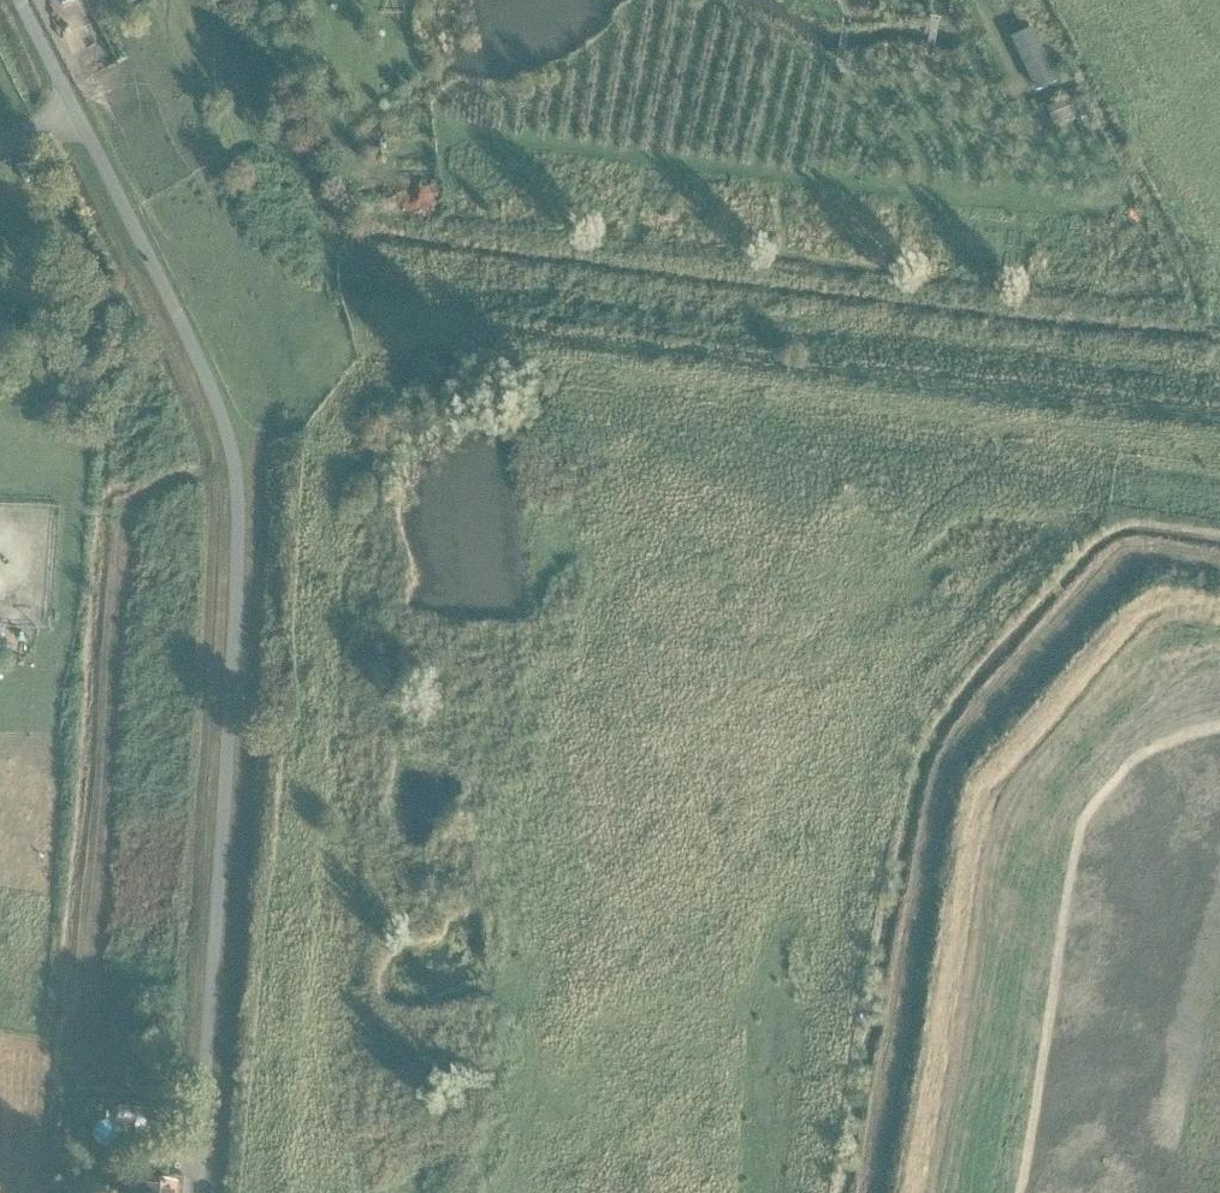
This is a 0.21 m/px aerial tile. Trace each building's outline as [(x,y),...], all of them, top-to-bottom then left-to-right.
[(1034,28),(1011,39),(1036,93),(1059,82),(1034,28)] [(1071,99),(1047,109),(1054,124),(1078,114),(1071,99)] [(181,1186),(147,1184),(147,1192),(180,1192),(181,1186)]
